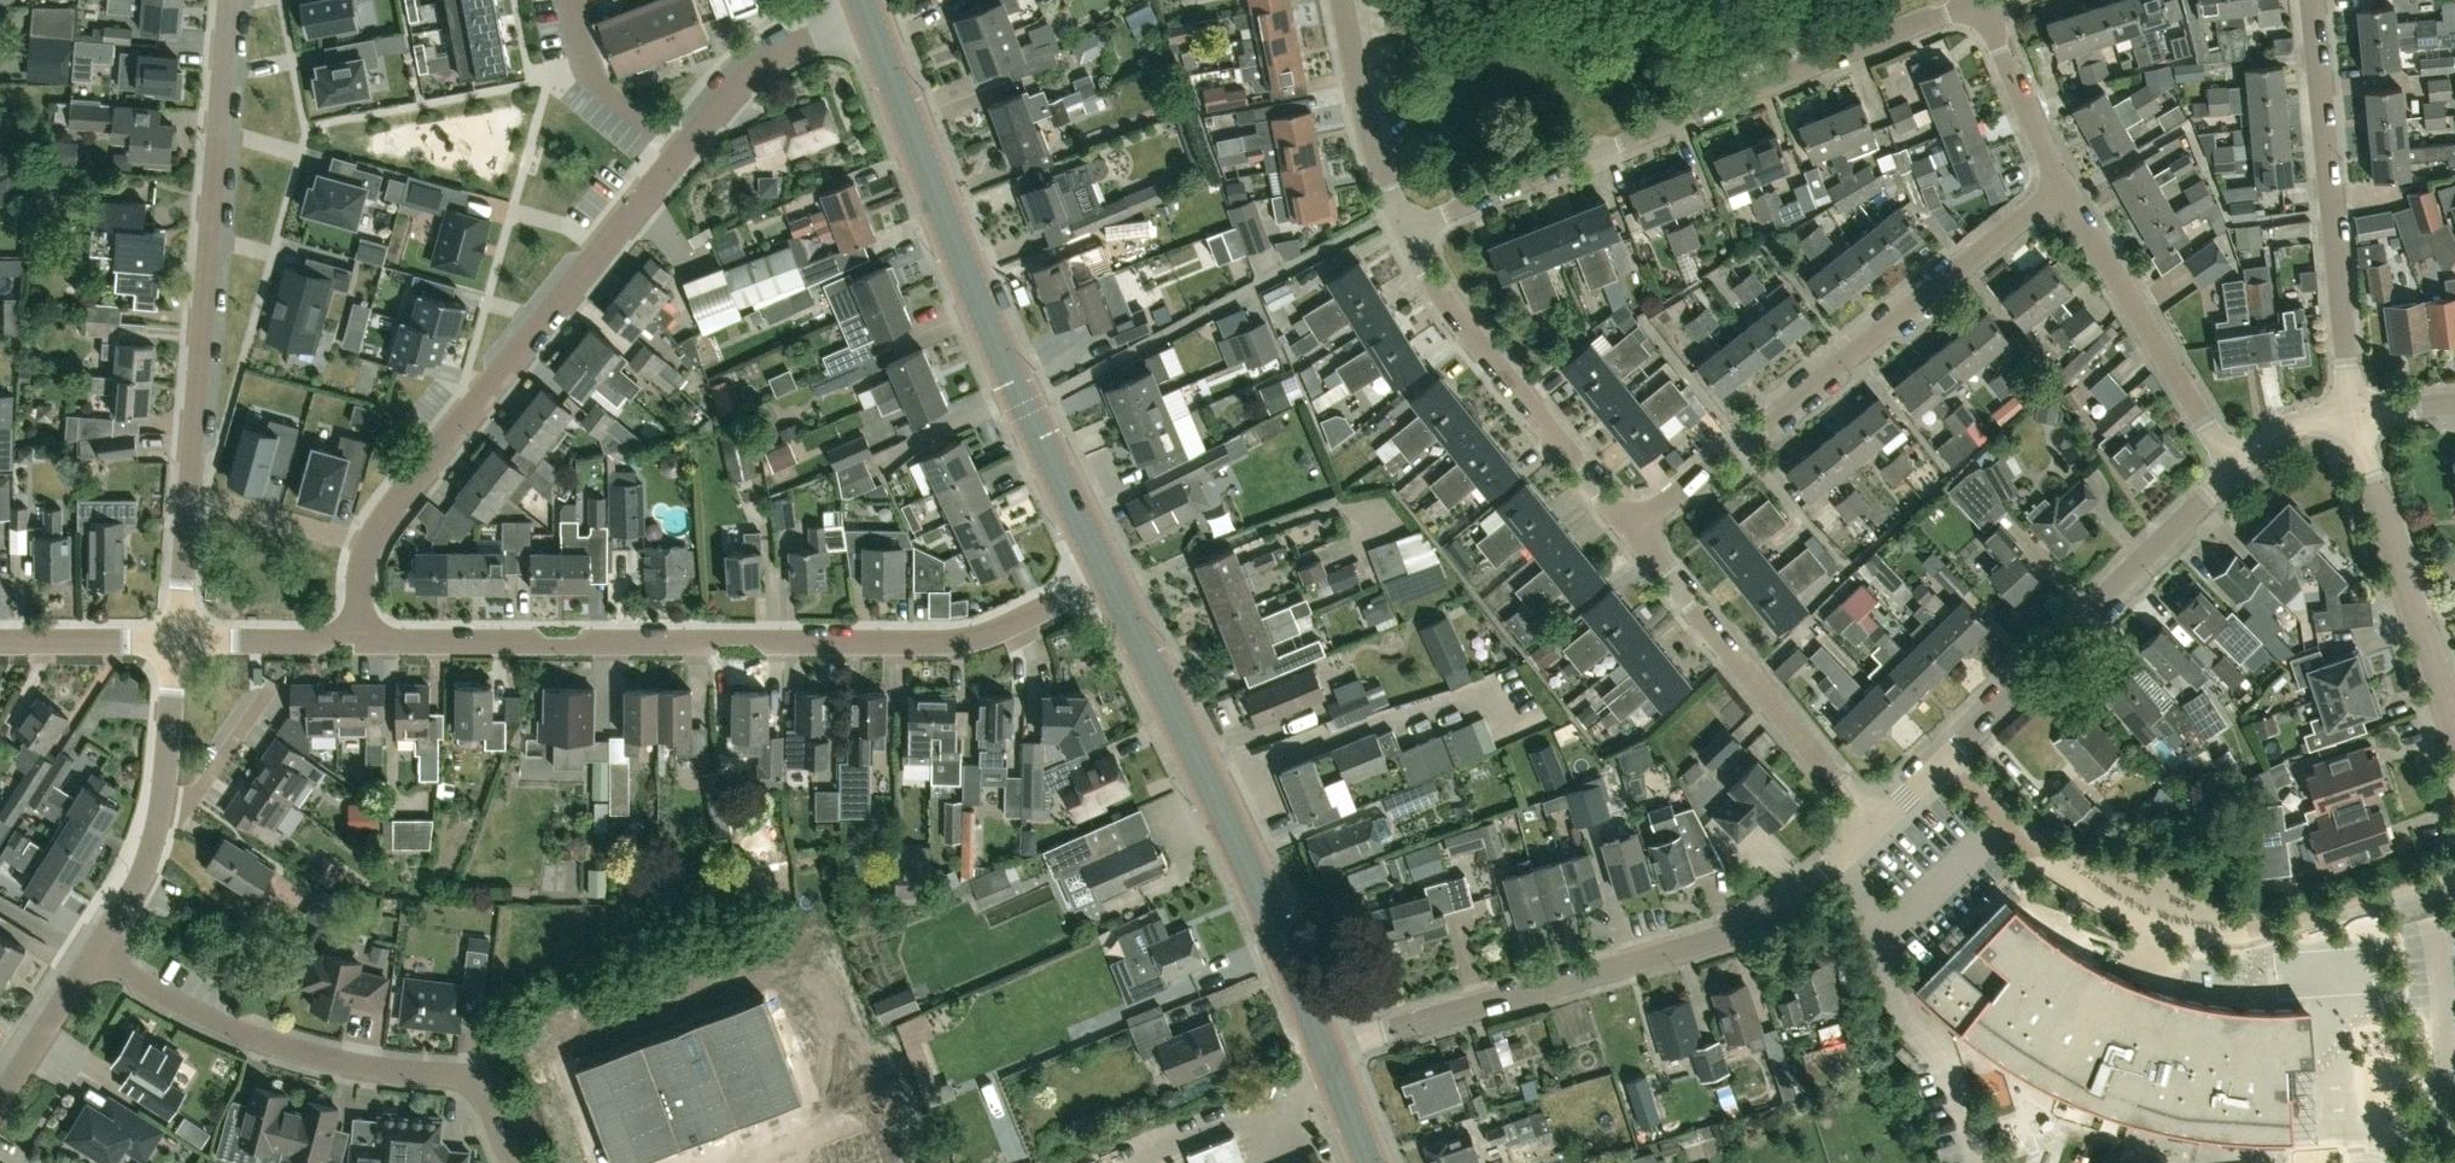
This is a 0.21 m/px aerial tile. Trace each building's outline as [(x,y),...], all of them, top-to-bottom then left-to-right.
[(183,1),(175,0),(109,0),(108,10),(143,13),(142,29),(180,32),(183,1)] [(308,35),(338,30),(339,34),(359,31),(358,26),(360,25),(356,0),(302,0),(308,35)] [(452,25),(499,16),(496,0),(447,0),(452,25)] [(711,41),(695,0),(677,0),(602,29),(620,76),(711,41)] [(719,20),(731,15),(733,21),(763,9),(760,0),(711,0),(719,20)] [(1013,30),(1007,14),(1021,8),(1018,0),(996,0),(997,4),(957,19),(958,22),(954,24),(960,39),(964,38),(968,47),(1013,30)] [(1291,4),(1290,0),(1250,0),(1252,12),(1291,4)] [(2153,61),(2143,29),(2133,0),(2112,0),(2103,3),(2115,38),(2130,33),(2141,65),(2153,61)] [(2153,61),(2165,57),(2159,39),(2157,33),(2170,28),(2167,21),(2171,20),(2165,0),(2133,0),(2143,29),(2153,61)] [(2242,10),(2228,12),(2227,0),(2197,0),(2199,16),(2188,19),(2198,62),(2202,62),(2221,60),(2222,60),(2248,57),(2245,35),(2246,34),(2242,10)] [(2242,10),(2259,8),(2261,23),(2282,20),(2279,0),(2227,0),(2228,12),(2242,10)] [(1136,37),(1160,24),(1149,3),(1125,15),(1136,37)] [(2099,43),(2115,38),(2103,3),(2074,13),(2096,80),(2109,76),(2103,58),(2102,58),(2103,57),(2099,43)] [(1257,37),(1296,29),(1291,4),(1252,12),(1234,15),(1236,25),(1240,28),(1255,25),(1257,37)] [(417,5),(408,7),(410,21),(420,19),(417,5)] [(2454,30),(2454,21),(2435,22),(2435,19),(2414,20),(2395,22),(2394,5),(2358,9),(2360,39),(2454,30)] [(2083,85),(2096,80),(2074,13),(2046,22),(2058,57),(2073,52),(2078,66),(2077,66),(2083,85)] [(499,16),(452,25),(457,51),(504,42),(499,16)] [(1171,43),(1195,38),(1191,21),(1167,26),(1171,43)] [(92,39),(130,42),(131,28),(104,25),(104,28),(92,27),(92,39)] [(1242,66),(1301,55),(1296,29),(1257,37),(1244,39),(1247,54),(1240,56),(1242,66)] [(1013,30),(968,47),(972,57),(967,58),(973,74),(978,73),(979,75),(1019,60),(1024,75),(1058,62),(1050,42),(1036,48),(1033,41),(1020,46),(1013,30)] [(1110,43),(1107,35),(1104,30),(1091,37),(1090,35),(1072,45),(1081,63),(1107,50),(1110,43)] [(2360,39),(2363,69),(2400,66),(2398,51),(2417,49),(2438,46),(2454,44),(2454,30),(2360,39)] [(68,78),(71,37),(32,34),(29,74),(68,78)] [(320,96),(321,102),(371,92),(366,68),(380,65),(375,37),(347,43),(350,59),(328,63),(319,65),(321,75),(316,76),(317,82),(312,83),(315,97),(320,96)] [(114,42),(75,39),(72,79),(92,80),(93,62),(113,63),(114,42)] [(424,42),(415,44),(417,59),(427,57),(424,42)] [(504,42),(457,51),(462,77),(509,68),(504,42)] [(1187,69),(1198,66),(1194,49),(1182,52),(1187,69)] [(184,72),(176,71),(178,56),(122,51),(119,85),(155,88),(154,96),(182,99),(184,72)] [(1301,55),(1242,66),(1245,80),(1252,79),(1255,91),(1267,88),(1306,80),(1301,55)] [(2421,75),(2454,71),(2453,55),(2419,58),(2421,75)] [(427,57),(417,59),(420,73),(430,71),(427,57)] [(2202,62),(2198,62),(2173,65),(2175,82),(2204,78),(2202,62)] [(1930,104),(1964,91),(1953,64),(1919,77),(1930,104)] [(2249,97),(2286,94),(2284,64),(2247,67),(2249,97)] [(2429,101),(2451,99),(2448,77),(2427,79),(2429,101)] [(1225,91),(1224,84),(1203,88),(1207,111),(1248,104),(1245,87),(1225,91)] [(2129,95),(2135,106),(2153,96),(2147,85),(2129,95)] [(2208,102),(2228,100),(2227,86),(2206,88),(2208,102)] [(2368,121),(2405,117),(2402,88),(2365,92),(2368,121)] [(1082,101),(1084,100),(1080,89),(1048,102),(1043,90),(1031,95),(1029,90),(989,106),(1000,134),(1032,122),(1051,115),(1067,108),(1067,107),(1082,101)] [(2072,108),(2088,134),(2135,106),(2129,95),(2113,105),(2104,90),(2072,108)] [(1941,132),(1975,118),(1964,91),(1930,104),(1941,132)] [(2252,126),(2289,123),(2286,94),(2249,97),(2252,126)] [(2135,106),(2088,134),(2103,159),(2134,141),(2127,128),(2160,108),(2153,96),(2135,106)] [(1893,121),(1912,113),(1907,100),(1888,108),(1893,121)] [(2228,100),(2208,102),(2209,116),(2229,114),(2228,100)] [(100,104),(56,101),(54,123),(70,124),(70,125),(115,129),(114,140),(132,141),(131,155),(146,156),(145,163),(168,165),(168,158),(170,158),(170,146),(175,146),(177,128),(172,128),(172,124),(161,123),(162,108),(100,102),(100,104)] [(792,156),(838,139),(824,101),(751,128),(760,153),(787,143),(792,156)] [(1848,159),(1879,146),(1860,101),(1830,113),(1848,159)] [(2423,116),(2444,114),(2443,101),(2422,102),(2423,116)] [(1247,150),(1316,136),(1311,110),(1284,115),(1282,102),(1253,108),(1256,121),(1273,117),(1275,128),(1243,134),(1246,149),(1247,149),(1247,150)] [(1067,108),(1051,115),(1055,125),(1071,119),(1067,108)] [(1830,153),(1841,181),(1849,176),(1853,174),(1847,159),(1848,159),(1830,113),(1799,125),(1813,159),(1830,153)] [(1912,113),(1893,121),(1899,134),(1918,126),(1912,113)] [(2444,114),(2423,116),(2424,131),(2445,128),(2444,114)] [(2371,151),(2408,147),(2405,117),(2368,121),(2371,151)] [(1952,159),(1986,146),(1975,118),(1941,132),(1952,159)] [(1032,122),(1000,134),(1011,161),(1048,147),(1040,128),(1035,130),(1032,122)] [(2289,123),(2252,126),(2253,143),(2254,157),(2291,154),(2289,123)] [(1745,146),(1759,180),(1790,168),(1777,134),(1745,146)] [(1283,169),(1321,161),(1316,136),(1247,150),(1249,161),(1265,158),(1267,171),(1283,167),(1283,169)] [(2371,151),(2375,181),(2411,178),(2409,162),(2429,160),(2429,158),(2446,156),(2448,167),(2454,166),(2454,142),(2408,147),(2371,151)] [(2234,158),(2233,145),(2212,146),(2213,160),(2234,158)] [(1728,192),(1759,180),(1745,146),(1715,158),(1728,192)] [(1986,146),(1952,159),(1964,189),(1998,175),(1986,146)] [(1906,147),(1893,153),(1901,173),(1912,168),(1910,162),(1912,161),(1906,147)] [(2176,177),(2194,166),(2186,153),(2168,164),(2176,177)] [(1914,174),(1934,166),(1929,154),(1912,161),(1910,162),(1912,168),(1914,174)] [(2291,154),(2254,157),(2234,158),(2235,172),(2256,170),(2257,184),(2257,185),(2294,182),(2291,154)] [(1097,207),(1084,213),(1074,186),(1084,182),(1093,179),(1094,178),(1093,176),(1097,178),(1102,177),(1107,174),(1109,170),(1109,166),(1107,161),(1102,158),(1097,157),(1048,176),(1050,181),(1023,191),(1028,205),(1024,207),(1033,230),(1052,223),(1050,219),(1067,212),(1077,236),(1104,225),(1107,225),(1132,215),(1135,214),(1152,208),(1158,205),(1157,203),(1166,199),(1160,183),(1119,199),(1098,208),(1097,207)] [(2214,173),(2235,172),(2234,158),(2213,160),(2214,173)] [(2128,203),(2160,184),(2145,159),(2113,177),(2128,203)] [(1288,194),(1326,186),(1321,161),(1283,169),(1288,193),(1288,194)] [(1853,174),(1849,176),(1856,188),(1876,176),(1869,164),(1853,174)] [(364,195),(377,199),(384,174),(356,166),(351,183),(320,174),(316,188),(312,187),(311,191),(306,190),(302,204),(306,206),(305,210),(356,224),(364,195)] [(1934,166),(1914,174),(1920,188),(1929,209),(1942,203),(1940,197),(1934,183),(1940,181),(1934,166)] [(1661,179),(1675,213),(1706,201),(1692,167),(1661,179)] [(17,197),(15,173),(0,174),(0,197),(17,197)] [(443,206),(449,185),(409,174),(402,202),(441,213),(443,206)] [(1849,176),(1841,181),(1829,188),(1835,199),(1856,188),(1849,176)] [(1876,176),(1856,188),(1862,199),(1883,187),(1876,176)] [(2190,200),(2208,190),(2201,178),(2182,189),(2190,200)] [(1644,225),(1675,213),(1661,179),(1631,191),(1644,225)] [(817,227),(865,209),(854,180),(822,193),(828,209),(811,216),(816,228),(817,227)] [(1776,189),(1764,194),(1773,216),(1773,217),(1778,229),(1790,223),(1789,222),(1805,214),(1804,211),(1817,206),(1808,182),(1794,187),(1799,199),(1783,205),(1776,189)] [(2436,188),(2444,211),(2453,207),(2454,215),(2454,183),(2436,188)] [(2143,228),(2174,209),(2160,184),(2128,203),(2143,228)] [(1288,194),(1288,193),(1273,196),(1278,222),(1293,219),(1293,220),(1307,217),(1308,223),(1332,218),(1331,212),(1331,210),(1337,206),(1335,195),(1328,193),(1326,186),(1288,194)] [(1856,188),(1835,199),(1842,211),(1862,199),(1856,188)] [(2405,247),(2432,239),(2429,229),(2443,224),(2431,189),(2406,192),(2410,206),(2392,212),(2405,247)] [(2174,209),(2143,228),(2157,253),(2151,257),(2162,274),(2183,259),(2175,245),(2190,236),(2183,224),(2198,215),(2198,213),(2215,202),(2208,190),(2190,200),(2175,210),(2174,209)] [(1773,217),(1773,216),(1764,194),(1752,198),(1761,221),(1773,217)] [(1247,254),(1272,245),(1254,198),(1227,209),(1233,226),(1236,225),(1237,225),(1247,254)] [(120,237),(144,239),(145,227),(147,203),(96,199),(92,253),(119,255),(120,237)] [(1607,201),(1577,213),(1605,284),(1619,279),(1604,241),(1620,235),(1607,201)] [(2233,217),(2255,214),(2254,201),(2231,203),(2233,217)] [(1876,225),(1898,253),(1922,234),(1900,206),(1876,225)] [(490,219),(464,212),(449,208),(433,263),(475,275),(481,254),(482,254),(486,241),(484,241),(490,219)] [(844,250),(876,237),(865,209),(817,227),(821,239),(837,233),(844,250)] [(2313,211),(2282,221),(2287,235),(2317,226),(2313,211)] [(1562,258),(1576,252),(1591,290),(1605,284),(1577,213),(1549,224),(1562,258)] [(795,236),(814,229),(808,215),(789,222),(795,236)] [(1679,228),(1688,250),(1701,244),(1692,223),(1679,228)] [(2405,247),(2410,261),(2434,254),(2441,268),(2442,268),(2450,267),(2451,266),(2454,259),(2454,241),(2447,223),(2443,224),(2429,229),(2432,239),(2405,247)] [(1546,264),(1562,258),(1549,224),(1520,235),(1548,306),(1561,301),(1546,264)] [(694,248),(715,235),(709,225),(688,238),(694,248)] [(1808,233),(1821,250),(1832,242),(1819,225),(1808,233)] [(1875,271),(1898,253),(1876,225),(1853,243),(1875,271)] [(163,272),(167,229),(145,227),(144,239),(120,237),(119,255),(116,290),(136,292),(135,306),(158,308),(161,272),(163,272)] [(1675,255),(1688,250),(1679,228),(1666,233),(1675,255)] [(1811,259),(1821,250),(1808,233),(1797,242),(1811,259)] [(1548,306),(1520,235),(1491,247),(1504,280),(1518,275),(1532,312),(1548,306)] [(2214,240),(2186,260),(2203,283),(2231,264),(2214,240)] [(1852,290),(1875,271),(1853,243),(1829,262),(1852,290)] [(704,333),(742,317),(738,307),(753,301),(756,308),(761,306),(806,286),(798,266),(790,245),(724,270),(722,265),(684,280),(704,333)] [(1044,300),(1107,275),(1095,246),(1032,272),(1044,300)] [(807,286),(808,286),(843,270),(837,252),(836,251),(798,266),(806,286),(807,286)] [(314,347),(320,324),(331,286),(348,291),(354,269),(308,256),(303,272),(289,268),(281,298),(278,297),(274,311),(277,312),(270,336),(313,349),(314,347)] [(662,323),(661,324),(665,328),(675,315),(660,303),(670,292),(662,286),(672,275),(651,258),(642,269),(641,268),(625,288),(630,293),(627,297),(632,301),(633,299),(661,321),(662,323)] [(1329,280),(1338,293),(1303,315),(1311,328),(1377,287),(1360,260),(1329,280)] [(1828,309),(1852,290),(1829,262),(1806,280),(1828,309)] [(2048,309),(2061,299),(2072,290),(2049,262),(2025,281),(2048,309)] [(2374,298),(2393,295),(2387,262),(2369,266),(2374,298)] [(2268,264),(2244,268),(2249,302),(2273,299),(2268,264)] [(900,293),(895,283),(899,281),(893,265),(888,266),(888,265),(853,280),(850,273),(824,284),(840,320),(862,311),(869,307),(900,293)] [(1741,279),(1754,296),(1766,287),(1752,271),(1741,279)] [(1109,324),(1117,343),(1152,328),(1144,308),(1131,313),(1115,272),(1107,275),(1044,300),(1056,330),(1075,322),(1077,326),(1091,321),(1095,330),(1109,324)] [(402,319),(458,335),(467,305),(453,301),(457,285),(415,274),(410,291),(420,293),(412,321),(403,318),(402,319)] [(2425,301),(2431,344),(2454,341),(2454,278),(2445,279),(2447,298),(2425,301)] [(1744,304),(1754,296),(1741,279),(1730,288),(1744,304)] [(2220,348),(2213,349),(2217,376),(2244,372),(2243,365),(2256,363),(2251,325),(2244,279),(2223,282),(2229,318),(2216,320),(2220,348)] [(1270,310),(1296,297),(1288,281),(1262,292),(1270,310)] [(2025,328),(2048,309),(2025,281),(2002,300),(2025,328)] [(761,306),(769,323),(815,302),(808,286),(807,286),(806,286),(761,306)] [(1362,333),(1393,313),(1377,287),(1311,328),(1319,340),(1353,319),(1362,333)] [(653,334),(661,324),(662,323),(661,321),(633,299),(632,301),(627,297),(630,293),(625,288),(605,313),(634,336),(642,326),(653,334)] [(1767,311),(1790,340),(1813,321),(1790,292),(1767,311)] [(840,320),(850,344),(852,348),(868,341),(877,338),(913,322),(900,293),(869,307),(862,311),(840,320)] [(2273,299),(2249,302),(2251,313),(2257,313),(2258,324),(2251,325),(2256,363),(2276,360),(2273,338),(2276,337),(2280,337),(2278,321),(2268,323),(2266,311),(2275,310),(2273,299)] [(2431,344),(2425,301),(2389,306),(2394,349),(2408,347),(2412,350),(2423,349),(2426,345),(2431,344)] [(88,317),(121,321),(123,304),(89,302),(88,317)] [(2276,337),(2273,338),(2276,360),(2288,358),(2289,366),(2311,362),(2307,341),(2303,342),(2300,321),(2306,320),(2303,304),(2283,307),(2285,320),(2278,321),(2280,337),(2276,337)] [(2073,341),(2075,340),(2080,346),(2103,328),(2084,305),(2073,314),(2072,314),(2060,324),(2073,341)] [(1695,315),(1709,332),(1720,323),(1706,307),(1695,315)] [(1767,358),(1790,340),(1767,311),(1744,329),(1767,358)] [(1964,331),(1986,359),(2010,340),(1987,312),(1964,331)] [(1344,380),(1409,339),(1393,313),(1362,333),(1370,346),(1336,367),(1337,369),(1344,380)] [(1698,341),(1709,332),(1695,315),(1685,324),(1698,341)] [(1577,341),(1588,333),(1581,316),(1568,322),(1577,341)] [(117,376),(153,378),(155,343),(146,343),(147,323),(121,321),(88,317),(86,333),(103,335),(102,357),(118,358),(117,376)] [(458,335),(402,319),(390,365),(422,374),(427,358),(441,362),(449,333),(458,336),(458,335)] [(1253,327),(1266,360),(1279,354),(1265,322),(1253,327)] [(1583,389),(1648,337),(1637,323),(1625,331),(1627,334),(1610,347),(1600,335),(1563,364),(1583,389)] [(2073,341),(2060,324),(2050,332),(2063,349),(2071,342),(2073,341)] [(1266,360),(1253,327),(1237,334),(1251,366),(1266,360)] [(618,386),(631,397),(640,385),(620,368),(627,359),(620,353),(621,352),(593,329),(576,349),(581,353),(577,358),(582,361),(584,359),(618,386)] [(1744,376),(1767,358),(1744,329),(1721,347),(1744,376)] [(1963,378),(1986,359),(1964,331),(1941,350),(1963,378)] [(2113,338),(2105,331),(2086,351),(2084,349),(2057,377),(2066,386),(2113,338)] [(703,360),(697,344),(697,345),(693,334),(692,335),(677,343),(696,365),(703,360)] [(1602,413),(1631,390),(1630,389),(1649,374),(1639,363),(1651,354),(1649,352),(1656,347),(1648,337),(1583,389),(1602,413)] [(1352,392),(1386,371),(1395,386),(1426,366),(1409,339),(1344,380),(1352,392)] [(843,368),(874,354),(868,341),(852,348),(850,344),(826,355),(833,372),(843,368)] [(638,352),(677,385),(685,376),(666,360),(667,360),(646,343),(638,352)] [(1721,394),(1744,376),(1721,347),(1698,365),(1721,394)] [(878,402),(936,376),(923,348),(888,364),(894,377),(871,387),(877,401),(878,402)] [(609,397),(618,386),(584,359),(582,361),(577,358),(581,353),(576,349),(556,373),(584,396),(594,385),(609,397)] [(1941,396),(1963,378),(1941,350),(1918,368),(1941,396)] [(1115,416),(1120,414),(1164,395),(1158,382),(1172,376),(1161,351),(1146,358),(1152,371),(1109,389),(1113,399),(1109,401),(1115,416)] [(630,362),(651,379),(650,380),(664,391),(666,388),(672,393),(678,387),(677,385),(638,352),(630,362)] [(849,382),(880,368),(874,354),(843,368),(833,372),(811,381),(817,395),(849,381),(849,382)] [(1998,374),(2011,390),(2018,400),(2033,388),(2025,379),(2022,382),(2009,365),(1998,374)] [(1952,410),(1941,396),(1918,368),(1894,387),(1917,415),(1930,405),(1953,433),(1936,447),(1952,466),(1962,458),(1978,443),(1965,427),(1952,410)] [(2120,382),(2110,371),(2091,389),(2101,399),(2120,382)] [(153,378),(117,376),(116,377),(89,374),(89,391),(115,393),(114,410),(150,413),(153,378)] [(1305,399),(1295,374),(1260,389),(1270,413),(1305,399)] [(2000,399),(2011,390),(1998,374),(1987,383),(2000,399)] [(936,376),(878,402),(884,415),(906,405),(913,421),(948,405),(936,376)] [(1391,458),(1461,401),(1441,376),(1413,399),(1422,411),(1390,437),(1391,438),(1374,452),(1383,463),(1390,457),(1391,458)] [(1621,437),(1680,390),(1670,377),(1640,402),(1631,390),(1602,413),(1621,437)] [(719,414),(735,408),(726,380),(709,386),(719,414)] [(2159,471),(2166,464),(2170,468),(2184,455),(2164,434),(2161,437),(2147,423),(2152,417),(2145,409),(2120,382),(2101,399),(2111,410),(2126,426),(2122,430),(2159,471)] [(1704,410),(1685,387),(1680,390),(1621,437),(1641,462),(1669,439),(1668,438),(1686,423),(1690,427),(1702,418),(1699,414),(1704,410)] [(534,419),(560,440),(568,430),(561,425),(572,412),(544,389),(527,409),(532,413),(529,417),(533,421),(534,419)] [(1325,413),(1338,407),(1330,391),(1317,398),(1325,413)] [(1129,438),(1174,419),(1164,395),(1120,414),(1129,438)] [(1856,418),(1879,447),(1902,428),(1880,400),(1856,418)] [(1452,447),(1480,424),(1461,401),(1391,458),(1398,467),(1408,459),(1409,460),(1441,434),(1452,447)] [(1952,410),(1965,427),(1976,419),(1962,402),(1952,410)] [(596,404),(589,414),(608,430),(628,446),(635,435),(617,420),(616,420),(596,404)] [(1179,412),(1190,451),(1207,447),(1197,407),(1179,412)] [(553,449),(560,440),(534,419),(533,421),(529,417),(532,413),(527,409),(507,434),(535,457),(546,444),(553,449)] [(2141,487),(2159,471),(2122,430),(2126,426),(2111,410),(2098,422),(2109,434),(2100,442),(2141,487)] [(600,440),(608,430),(589,414),(581,423),(600,440)] [(1331,424),(1340,445),(1362,436),(1352,414),(1331,424)] [(112,434),(113,418),(79,416),(78,438),(112,434)] [(1856,465),(1879,447),(1856,418),(1834,436),(1856,465)] [(269,470),(273,454),(291,459),(300,427),(271,419),(267,433),(245,426),(230,480),(263,489),(269,470)] [(1171,468),(1190,458),(1174,419),(1129,438),(1140,462),(1149,458),(1156,476),(1171,468)] [(1439,497),(1499,448),(1480,424),(1452,447),(1461,459),(1429,485),(1439,496),(1439,497)] [(12,468),(13,426),(0,425),(0,468),(12,468)] [(719,432),(730,480),(756,475),(746,426),(719,432)] [(112,434),(80,438),(81,458),(100,455),(100,459),(137,454),(135,432),(112,434)] [(339,493),(346,470),(361,474),(370,442),(343,434),(337,453),(314,447),(300,499),(313,503),(312,507),(329,512),(331,507),(335,509),(339,493)] [(864,457),(873,454),(865,434),(828,450),(837,469),(864,457)] [(778,467),(802,459),(793,435),(769,443),(778,467)] [(1833,483),(1856,465),(1834,436),(1811,454),(1833,483)] [(926,495),(937,489),(978,469),(963,438),(922,459),(911,465),(926,495)] [(1190,458),(1171,468),(1179,481),(1132,504),(1147,536),(1196,513),(1196,512),(1211,504),(1197,476),(1232,460),(1223,442),(1190,458)] [(1439,497),(1439,496),(1426,508),(1435,518),(1447,507),(1448,508),(1480,482),(1491,496),(1519,473),(1499,448),(1439,497)] [(486,480),(505,494),(523,472),(495,449),(479,470),(483,473),(480,477),(485,481),(486,480)] [(1890,460),(1903,476),(1914,468),(1901,451),(1890,460)] [(1982,468),(2001,500),(2017,490),(2010,478),(2022,471),(2012,451),(1998,458),(1982,468)] [(1810,501),(1833,483),(1811,454),(1787,473),(1810,501)] [(553,484),(562,472),(542,457),(533,468),(553,484)] [(840,485),(871,471),(864,457),(837,469),(840,485)] [(1130,484),(1155,475),(1149,460),(1125,469),(1130,484)] [(1892,485),(1903,476),(1890,460),(1879,469),(1892,485)] [(2001,500),(1982,468),(1981,466),(1967,474),(1950,490),(1961,503),(1960,505),(1972,517),(1980,510),(1993,522),(2007,510),(2001,500)] [(545,493),(553,484),(533,468),(525,478),(545,494),(545,493)] [(953,519),(993,499),(978,469),(937,489),(953,519)] [(487,517),(505,494),(486,480),(485,481),(480,477),(483,473),(479,470),(452,503),(475,521),(481,513),(487,517)] [(851,497),(864,491),(877,485),(871,471),(840,485),(843,496),(851,497)] [(2100,499),(2082,479),(2063,496),(2053,505),(2048,500),(2041,506),(2039,504),(2028,515),(2035,522),(2031,525),(2061,558),(2093,529),(2081,516),(2100,499)] [(891,497),(883,482),(877,485),(864,491),(867,498),(891,497)] [(1487,555),(1546,507),(1527,482),(1498,505),(1508,517),(1476,543),(1487,555)] [(611,485),(613,532),(644,531),(642,483),(611,485)] [(1845,496),(1857,513),(1868,504),(1855,488),(1845,496)] [(10,516),(10,489),(0,489),(0,516),(10,516)] [(773,529),(796,525),(792,496),(769,499),(773,529)] [(1833,505),(1846,521),(1857,513),(1845,496),(1833,505)] [(590,497),(589,534),(591,534),(591,536),(606,536),(605,497),(590,497)] [(127,560),(127,534),(123,534),(123,520),(137,520),(137,498),(78,498),(78,529),(91,529),(91,584),(123,584),(123,560),(127,560)] [(1721,559),(1779,511),(1768,498),(1738,523),(1729,511),(1701,535),(1721,559)] [(968,550),(1008,529),(993,499),(953,519),(968,550)] [(915,531),(924,526),(912,502),(903,506),(915,531)] [(467,530),(475,521),(452,503),(444,512),(467,530)] [(2265,521),(2302,558),(2316,573),(2323,566),(2319,555),(2312,548),(2323,537),(2304,518),(2304,513),(2297,505),(2291,505),(2289,503),(2275,517),(2269,517),(2265,521)] [(27,506),(13,505),(12,525),(26,526),(27,506)] [(1537,554),(1566,531),(1546,507),(1487,555),(1496,566),(1527,541),(1537,554)] [(62,534),(62,508),(45,508),(45,534),(36,534),(36,538),(32,538),(32,551),(37,551),(37,574),(52,574),(52,578),(64,578),(64,574),(69,574),(69,534),(62,534)] [(1740,583),(1768,559),(1758,546),(1788,521),(1779,511),(1721,559),(1740,583)] [(459,540),(467,530),(444,512),(437,521),(439,523),(428,537),(433,540),(433,553),(417,552),(417,571),(408,571),(408,584),(417,584),(417,588),(446,588),(446,553),(447,553),(447,540),(452,534),(459,540)] [(503,572),(516,572),(517,519),(503,520),(502,553),(475,553),(475,578),(478,578),(478,583),(473,582),(473,588),(503,588),(503,572)] [(517,519),(516,572),(532,571),(532,589),(562,589),(562,552),(561,552),(532,552),(530,548),(530,519),(517,519)] [(562,589),(592,589),(592,552),(591,552),(591,536),(591,534),(589,534),(578,534),(578,519),(561,519),(561,552),(562,552),(562,589)] [(2295,565),(2302,558),(2265,521),(2255,531),(2255,536),(2247,544),(2261,558),(2250,568),(2282,602),(2282,601),(2285,604),(2303,586),(2295,565)] [(793,587),(827,585),(826,563),(829,563),(828,550),(849,549),(846,530),(845,524),(811,526),(812,549),(791,550),(793,587)] [(2015,608),(2033,592),(2029,588),(2040,578),(2016,553),(2022,548),(2000,525),(1983,541),(2004,563),(1991,575),(2003,587),(1999,591),(2015,608)] [(1008,529),(968,550),(983,580),(1024,560),(1008,529)] [(846,530),(849,549),(867,548),(867,590),(905,590),(905,546),(883,546),(883,530),(869,530),(846,530)] [(1420,531),(1397,539),(1407,569),(1440,557),(1420,531)] [(1526,603),(1585,555),(1566,531),(1537,554),(1546,565),(1515,591),(1526,603)] [(734,595),(746,594),(745,589),(761,588),(760,566),(763,566),(760,532),(744,533),(745,552),(727,553),(729,590),(734,590),(734,595)] [(1818,558),(1818,559),(1827,551),(1812,534),(1803,541),(1807,546),(1777,570),(1768,559),(1740,583),(1760,606),(1818,558)] [(1456,537),(1443,548),(1450,556),(1463,545),(1456,537)] [(1383,544),(1394,574),(1407,569),(1397,539),(1383,544)] [(1380,579),(1394,574),(1383,544),(1369,549),(1380,579)] [(647,595),(688,594),(687,546),(646,546),(647,595)] [(932,591),(932,554),(917,547),(917,591),(932,591)] [(1246,577),(1246,576),(1288,559),(1283,547),(1241,564),(1235,548),(1198,563),(1210,594),(1217,591),(1215,586),(1222,584),(1223,586),(1246,577)] [(1904,581),(1876,550),(1857,568),(1869,581),(1875,575),(1891,592),(1904,581)] [(475,553),(447,553),(446,553),(446,588),(473,588),(473,582),(478,583),(478,578),(475,578),(475,553)] [(932,554),(932,591),(946,591),(947,560),(932,554)] [(2282,602),(2250,568),(2237,554),(2214,577),(2238,603),(2252,589),(2269,606),(2271,605),(2275,608),(2282,602)] [(1605,579),(1585,555),(1526,603),(1535,614),(1566,589),(1576,602),(1605,579)] [(1827,569),(1818,559),(1818,558),(1760,606),(1780,631),(1808,607),(1797,594),(1827,569)] [(1304,581),(1326,573),(1321,559),(1298,568),(1304,581)] [(1957,600),(1969,587),(1945,563),(1933,574),(1957,600)] [(1220,618),(1257,604),(1247,577),(1257,572),(1246,577),(1223,586),(1222,584),(1215,586),(1217,591),(1210,594),(1220,618)] [(1944,621),(1968,646),(1990,625),(1966,600),(1953,612),(1934,592),(1932,593),(1921,581),(1913,590),(1944,621)] [(1858,619),(1866,611),(1878,599),(1861,582),(1841,602),(1858,619)] [(1573,661),(1632,613),(1613,588),(1585,611),(1594,623),(1562,648),(1573,661)] [(2317,630),(2345,626),(2342,602),(2337,589),(2326,590),(2328,608),(2314,610),(2317,630)] [(1945,668),(1968,646),(1944,621),(1913,590),(1911,592),(1922,603),(1912,613),(1922,623),(1912,632),(1922,643),(1921,643),(1945,668)] [(2246,625),(2244,623),(2231,610),(2225,616),(2200,591),(2177,613),(2204,640),(2211,632),(2225,646),(2246,625)] [(921,608),(938,608),(938,594),(922,594),(921,608)] [(1308,599),(1290,606),(1295,619),(1311,613),(1313,612),(1308,599)] [(1841,632),(1842,631),(1855,619),(1840,603),(1826,617),(1841,632)] [(1295,619),(1290,606),(1262,617),(1257,604),(1220,618),(1230,643),(1236,640),(1238,645),(1246,642),(1245,640),(1295,619)] [(2244,623),(2246,625),(2265,644),(2276,633),(2282,627),(2261,606),(2244,623)] [(1517,610),(1504,620),(1523,643),(1546,625),(1547,624),(1537,613),(1531,618),(1526,618),(1518,609),(1517,610)] [(1624,659),(1652,637),(1632,613),(1573,661),(1581,672),(1613,647),(1624,659)] [(1467,662),(1447,617),(1436,621),(1421,629),(1435,660),(1436,659),(1443,673),(1467,662)] [(1272,642),(1300,631),(1295,619),(1245,640),(1246,642),(1238,645),(1236,640),(1230,643),(1241,673),(1279,658),(1272,642)] [(1870,632),(1880,642),(1924,688),(1945,668),(1921,643),(1909,655),(1879,624),(1870,632)] [(2140,649),(2167,677),(2177,669),(2196,689),(2210,676),(2163,627),(2140,649)] [(2276,633),(2265,644),(2279,658),(2295,652),(2276,633)] [(1611,709),(1671,661),(1652,637),(1624,659),(1633,671),(1601,696),(1611,709)] [(1289,669),(1326,655),(1320,639),(1283,653),(1289,669)] [(1869,674),(1879,684),(1903,709),(1924,688),(1880,642),(1870,652),(1880,662),(1869,674)] [(1790,655),(1800,666),(1809,658),(1799,646),(1790,655)] [(2320,697),(2366,682),(2363,672),(2367,671),(2362,655),(2357,657),(2356,653),(2326,664),(2321,649),(2291,659),(2301,686),(2314,681),(2320,697)] [(2232,689),(2245,675),(2223,653),(2209,667),(2232,689)] [(1671,661),(1611,709),(1620,720),(1652,694),(1663,708),(1691,685),(1671,661)] [(1842,665),(1830,676),(1840,687),(1849,678),(1852,675),(1842,665)] [(1304,699),(1324,691),(1315,669),(1295,677),(1294,675),(1248,694),(1260,723),(1306,704),(1304,699)] [(2150,725),(2163,713),(2180,734),(2193,756),(2207,747),(2192,723),(2182,709),(2174,700),(2161,711),(2159,708),(2130,675),(2129,676),(2123,674),(2114,682),(2115,688),(2106,696),(2146,741),(2156,732),(2150,725)] [(1857,705),(1840,687),(1830,676),(1829,675),(1827,676),(1819,685),(1830,696),(1829,697),(1846,715),(1835,726),(1859,751),(1881,729),(1857,705)] [(1338,728),(1374,712),(1364,688),(1360,676),(1334,687),(1339,698),(1327,703),(1338,728)] [(2366,682),(2320,697),(2325,714),(2312,719),(2316,730),(2305,734),(2311,749),(2341,739),(2335,724),(2376,710),(2375,707),(2379,706),(2374,690),(2369,691),(2366,682)] [(338,691),(338,734),(366,734),(367,743),(384,743),(384,684),(353,684),(353,691),(338,691)] [(440,779),(440,735),(430,735),(430,684),(399,684),(399,736),(416,736),(416,754),(420,754),(420,779),(440,779)] [(1879,684),(1857,705),(1881,729),(1903,709),(1879,684)] [(338,734),(338,691),(324,691),(324,685),(293,685),(293,716),(287,716),(277,732),(305,751),(310,751),(310,735),(338,734)] [(506,749),(507,720),(493,720),(493,686),(459,686),(458,733),(486,733),(486,749),(506,749)] [(592,759),(594,688),(546,687),(545,720),(540,720),(539,740),(555,740),(554,767),(583,767),(583,759),(592,759)] [(658,738),(659,689),(626,689),(626,754),(640,754),(640,737),(658,738)] [(659,689),(658,738),(677,738),(677,755),(691,755),(691,689),(659,689)] [(2204,739),(2226,725),(2204,689),(2182,703),(2204,739)] [(828,730),(829,692),(797,691),(796,729),(800,729),(800,740),(805,740),(804,765),(827,766),(828,739),(820,739),(820,729),(828,730)] [(782,786),(784,736),(768,736),(768,692),(735,692),(734,737),(760,738),(760,762),(757,762),(757,786),(782,786)] [(873,762),(873,748),(885,748),(885,692),(853,692),(853,714),(848,714),(848,731),(850,731),(849,762),(873,762)] [(932,782),(933,693),(916,693),(916,696),(910,696),(909,738),(904,738),(904,762),(931,762),(930,782),(932,782)] [(949,694),(933,693),(932,782),(959,783),(960,739),(955,739),(956,697),(949,697),(949,694)] [(981,765),(1007,765),(1008,748),(999,748),(999,734),(1013,735),(1014,695),(982,694),(981,716),(979,716),(978,733),(981,733),(980,764),(981,765)] [(1021,809),(1042,809),(1043,761),(1046,762),(1104,736),(1089,701),(1083,696),(1043,695),(1042,742),(1023,742),(1022,777),(1021,807),(1021,809)] [(35,791),(52,765),(42,759),(46,752),(47,752),(69,720),(39,698),(16,731),(29,740),(17,758),(18,765),(26,771),(13,792),(28,801),(35,791)] [(1600,702),(1585,709),(1591,721),(1606,714),(1600,702)] [(2091,780),(2124,752),(2088,712),(2056,741),(2091,780)] [(1471,721),(1484,753),(1496,748),(1483,716),(1471,721)] [(1318,821),(1354,806),(1484,753),(1471,721),(1401,750),(1393,729),(1379,735),(1377,731),(1339,748),(1282,772),(1300,817),(1314,811),(1318,821)] [(1713,766),(1739,741),(1726,727),(1699,752),(1713,766)] [(256,778),(292,803),(308,780),(316,786),(326,771),(276,738),(259,764),(264,767),(256,778)] [(1545,788),(1566,779),(1551,743),(1531,751),(1545,788)] [(2313,831),(2323,862),(2332,859),(2335,867),(2392,848),(2383,822),(2378,808),(2373,810),(2370,801),(2382,797),(2379,787),(2385,785),(2380,770),(2371,744),(2314,763),(2317,771),(2308,775),(2319,806),(2306,810),(2308,818),(2286,826),(2283,803),(2279,804),(2257,807),(2249,807),(2247,808),(2251,843),(2254,861),(2256,877),(2256,878),(2292,874),(2288,839),(2287,839),(2312,830),(2313,831)] [(1021,807),(1005,807),(1004,815),(1022,816),(1022,814),(1050,815),(1050,790),(1075,778),(1079,787),(1066,792),(1075,813),(1078,819),(1105,807),(1102,801),(1128,789),(1112,754),(1092,764),(1087,751),(1045,770),(1044,809),(1042,809),(1021,809),(1021,807)] [(35,791),(50,800),(73,814),(103,833),(120,808),(106,799),(114,787),(97,776),(88,790),(84,788),(76,800),(66,793),(65,795),(57,790),(74,762),(61,754),(54,766),(52,765),(35,791)] [(609,760),(594,759),(593,796),(608,797),(609,760)] [(549,776),(551,762),(535,760),(533,774),(549,776)] [(629,812),(629,760),(610,760),(610,812),(629,812)] [(1792,813),(1790,809),(1797,803),(1758,761),(1730,787),(1736,793),(1714,813),(1738,838),(1759,818),(1769,829),(1776,822),(1779,824),(1792,813)] [(2276,788),(2293,781),(2284,761),(2267,768),(2276,788)] [(962,800),(962,803),(980,804),(981,765),(980,764),(964,763),(962,800)] [(716,838),(732,834),(724,800),(719,771),(703,774),(708,803),(716,838)] [(840,816),(870,815),(869,797),(869,775),(839,775),(840,797),(840,816)] [(1021,807),(1022,777),(1005,777),(1005,807),(1021,807)] [(276,827),(292,803),(256,778),(248,791),(242,787),(225,813),(274,847),(283,832),(276,827)] [(2075,820),(2094,804),(2072,778),(2053,795),(2075,820)] [(1394,816),(1442,797),(1435,779),(1387,798),(1394,816)] [(1612,815),(1602,782),(1580,788),(1590,822),(1612,815)] [(1575,827),(1590,822),(1580,788),(1564,793),(1575,827)] [(2197,812),(2237,806),(2232,788),(2181,795),(2197,812)] [(28,801),(30,802),(29,804),(42,813),(50,800),(35,791),(28,801)] [(817,817),(838,817),(838,792),(818,791),(817,817)] [(26,810),(30,806),(21,797),(5,814),(14,822),(26,810)] [(962,803),(962,801),(945,800),(944,841),(961,841),(962,803)] [(350,804),(350,825),(379,825),(379,804),(350,804)] [(1674,813),(1671,804),(1649,811),(1655,829),(1659,828),(1664,841),(1651,845),(1664,886),(1668,885),(1671,887),(1680,884),(1681,880),(1694,876),(1694,875),(1724,865),(1712,844),(1693,806),(1674,813)] [(979,875),(980,842),(974,841),(974,809),(963,809),(961,875),(979,875)] [(57,840),(87,859),(92,862),(101,848),(96,845),(103,833),(73,814),(57,840)] [(1308,839),(1322,873),(1384,848),(1382,842),(1392,837),(1394,832),(1388,816),(1383,814),(1372,818),(1370,814),(1348,822),(1308,839)] [(13,824),(0,816),(0,843),(13,824)] [(1149,816),(1126,826),(1133,841),(1156,831),(1149,816)] [(430,847),(434,819),(384,818),(384,847),(430,847)] [(1480,824),(1491,860),(1504,854),(1494,820),(1480,824)] [(1122,847),(1111,821),(1043,851),(1054,877),(1082,864),(1098,900),(1163,871),(1162,867),(1167,865),(1161,852),(1156,854),(1148,836),(1122,847)] [(1485,846),(1479,826),(1444,836),(1450,856),(1485,846)] [(87,859),(57,840),(48,853),(29,841),(30,840),(16,831),(8,844),(71,884),(78,873),(83,876),(92,862),(87,859)] [(1619,893),(1652,883),(1637,833),(1604,843),(1619,893)] [(256,898),(274,870),(226,839),(208,867),(256,898)] [(1414,879),(1443,868),(1434,842),(1404,853),(1414,879)] [(71,884),(8,844),(0,857),(32,878),(24,891),(54,910),(71,884)] [(1561,860),(1575,906),(1603,898),(1590,852),(1561,860)] [(333,886),(342,872),(337,869),(340,865),(325,855),(312,873),(327,883),(327,882),(333,886)] [(1534,868),(1533,868),(1530,858),(1518,861),(1515,866),(1517,873),(1506,876),(1520,922),(1548,914),(1534,868)] [(1548,914),(1575,906),(1561,860),(1534,868),(1548,914)] [(896,861),(896,897),(930,898),(931,862),(896,861)] [(1450,930),(1445,912),(1474,903),(1466,874),(1425,885),(1428,895),(1391,905),(1391,907),(1374,912),(1379,928),(1386,926),(1395,955),(1424,947),(1421,938),(1450,930)] [(319,925),(338,897),(323,887),(304,915),(319,925)] [(2106,971),(2098,966),(2084,959),(2077,954),(2068,949),(2060,943),(2045,932),(2035,924),(2025,915),(2015,906),(1977,946),(1979,949),(1960,968),(1950,958),(1918,989),(1916,991),(1942,1016),(1977,1044),(1986,1055),(1990,1052),(1997,1057),(2004,1062),(2015,1069),(2022,1073),(2047,1087),(2056,1098),(2058,1093),(2095,1107),(2095,1112),(2109,1113),(2132,1120),(2144,1127),(2146,1123),(2168,1129),(2169,1134),(2183,1131),(2222,1137),(2223,1142),(2237,1138),(2258,1139),(2271,1144),(2273,1139),(2293,1139),(2291,1092),(2288,1092),(2287,1064),(2307,1063),(2303,1011),(2304,1011),(2303,1008),(2289,1009),(2276,1009),(2262,1009),(2247,1008),(2238,1008),(2223,1006),(2207,1003),(2199,1002),(2182,998),(2177,997),(2164,993),(2144,987),(2132,982),(2125,979),(2115,975),(2106,971)] [(1162,915),(1119,934),(1137,978),(1161,969),(1165,979),(1204,963),(1188,927),(1170,935),(1162,915)] [(8,978),(26,950),(0,933),(0,973),(8,978)] [(482,996),(486,963),(489,938),(468,936),(462,986),(406,979),(401,1022),(459,1029),(463,999),(464,994),(482,996)] [(359,963),(325,955),(323,962),(321,961),(319,961),(317,962),(314,963),(313,964),(311,966),(310,968),(309,970),(309,973),(309,975),(309,978),(310,980),(312,981),(314,983),(316,984),(318,985),(312,1007),(346,1016),(349,1002),(379,1009),(386,979),(357,971),(359,963)] [(1786,1024),(1844,1007),(1830,961),(1790,973),(1798,997),(1779,1002),(1786,1024)] [(8,978),(0,973),(0,990),(8,978)] [(1768,1046),(1747,984),(1715,995),(1731,1041),(1748,1035),(1754,1050),(1766,1046),(1768,1046)] [(920,1006),(912,986),(875,1001),(883,1021),(920,1006)] [(578,1066),(614,1162),(631,1162),(804,1098),(765,996),(578,1066)] [(1704,1044),(1690,999),(1651,1011),(1664,1056),(1693,1047),(1703,1081),(1731,1072),(1720,1039),(1704,1044)] [(1129,1026),(1142,1059),(1160,1052),(1172,1081),(1227,1058),(1213,1024),(1174,1040),(1163,1012),(1129,1026)] [(917,1015),(903,1020),(920,1065),(934,1060),(917,1015)] [(1096,1020),(1061,1035),(1067,1049),(1102,1035),(1096,1020)] [(164,1050),(134,1031),(114,1063),(130,1073),(122,1086),(169,1115),(183,1092),(166,1082),(182,1056),(166,1046),(164,1050)] [(1811,1086),(1860,1070),(1850,1038),(1801,1052),(1811,1086)] [(1779,1042),(1768,1046),(1766,1046),(1784,1101),(1797,1097),(1779,1042)] [(1484,1072),(1503,1065),(1495,1043),(1476,1049),(1484,1072)] [(1418,1118),(1465,1101),(1456,1077),(1474,1071),(1468,1054),(1450,1061),(1449,1059),(1403,1075),(1418,1118)] [(1646,1075),(1626,1082),(1640,1126),(1661,1119),(1646,1075)] [(293,1111),(282,1108),(286,1094),(255,1086),(244,1127),(224,1122),(216,1155),(247,1162),(248,1162),(253,1145),(271,1150),(272,1146),(283,1148),(293,1111)] [(1474,1096),(1466,1099),(1471,1115),(1486,1110),(1481,1093),(1474,1096)] [(112,1161),(124,1142),(145,1156),(161,1130),(125,1108),(108,1096),(97,1113),(86,1107),(85,1110),(81,1107),(73,1120),(77,1122),(69,1135),(112,1161)] [(283,1148),(293,1151),(292,1156),(310,1161),(309,1162),(340,1162),(343,1154),(327,1149),(338,1108),(307,1100),(303,1114),(293,1111),(283,1148)] [(1511,1148),(1551,1133),(1543,1110),(1503,1124),(1484,1130),(1490,1147),(1508,1139),(1511,1148)] [(410,1117),(397,1116),(397,1112),(383,1111),(382,1115),(379,1114),(376,1148),(369,1147),(369,1142),(351,1141),(349,1162),(406,1162),(410,1117)] [(406,1162),(468,1162),(469,1151),(448,1149),(440,1140),(442,1120),(438,1119),(439,1116),(424,1114),(424,1118),(410,1117),(406,1162)] [(178,1130),(202,1146),(210,1133),(186,1117),(178,1130)] [(1471,1132),(1450,1140),(1449,1137),(1427,1145),(1433,1162),(1482,1162),(1471,1132)] [(1234,1136),(1189,1154),(1193,1162),(1232,1162),(1244,1159),(1239,1147),(1234,1136)] [(1654,1152),(1621,1160),(1621,1162),(1657,1162),(1654,1152)]
